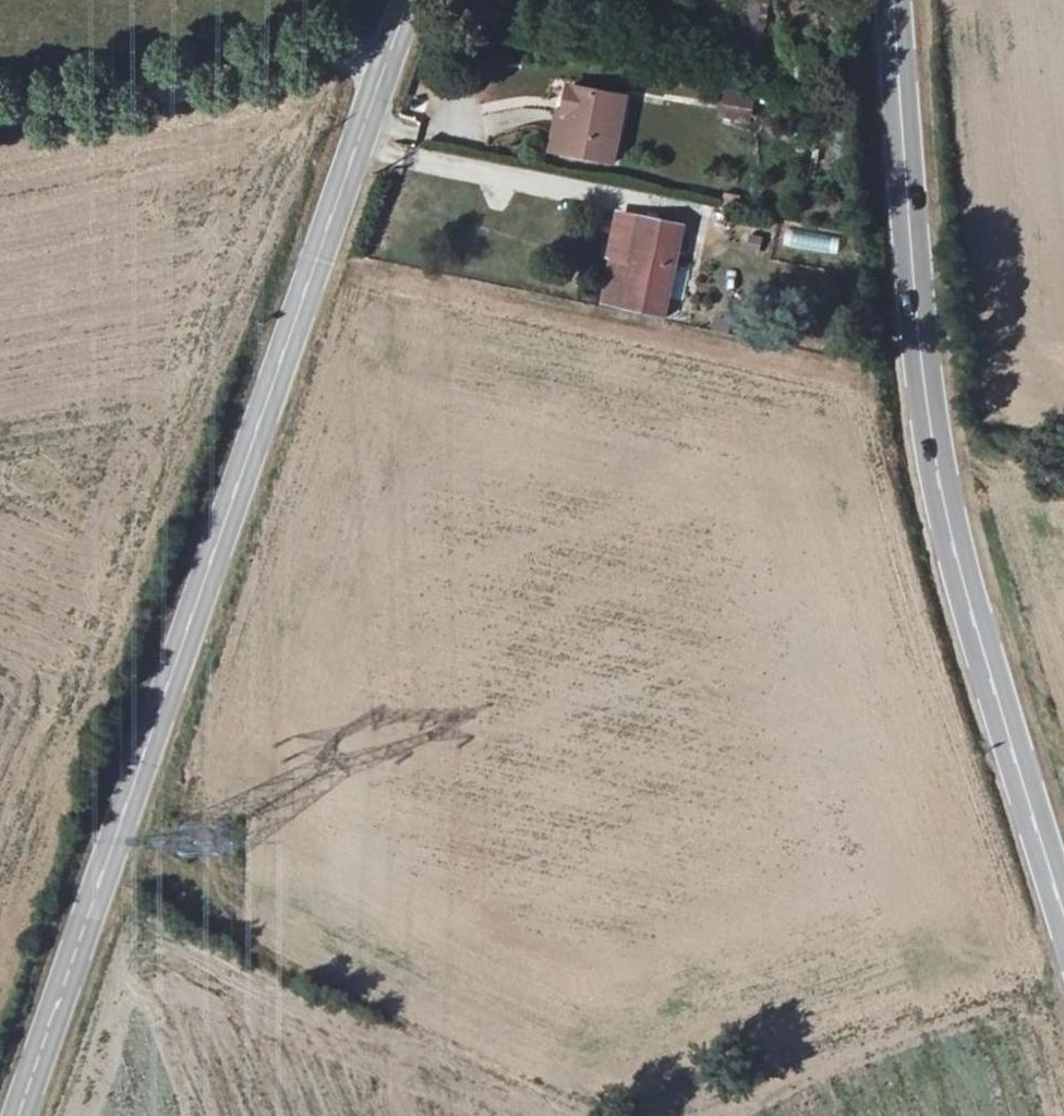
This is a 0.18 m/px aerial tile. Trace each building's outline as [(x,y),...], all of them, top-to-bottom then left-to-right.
[(753,121),(757,84),(727,81),(723,118),(753,121)] [(607,163),(619,101),(563,86),(558,110),(570,116),(563,152),(607,163)] [(660,304),(675,230),(632,221),(623,266),(610,263),(603,292),(660,304)]
